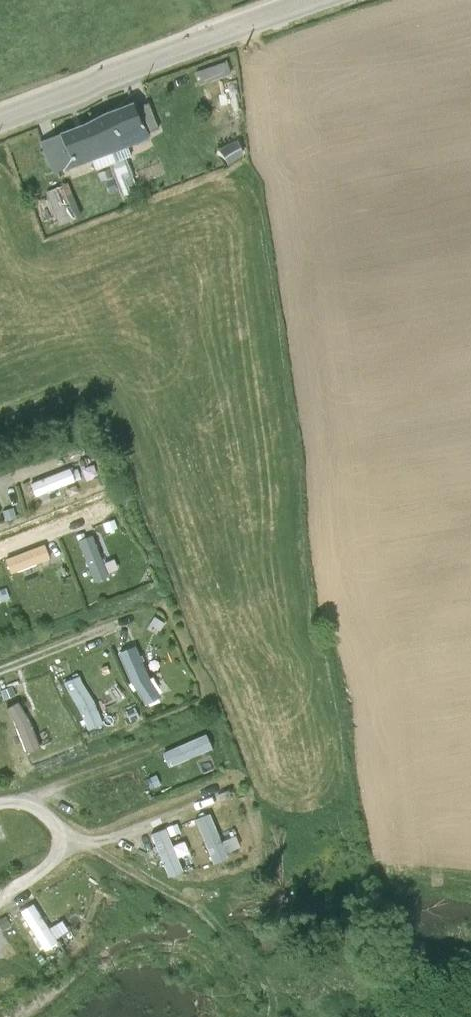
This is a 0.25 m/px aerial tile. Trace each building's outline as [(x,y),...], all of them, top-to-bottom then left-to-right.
[(231,67),(207,76),(211,87),(235,78),(231,67)] [(147,104),(102,121),(114,152),(159,135),(147,104)] [(102,121),(47,143),(58,173),(114,152),(102,121)] [(252,142),(228,151),(233,164),(256,156),(252,142)] [(72,182),(48,192),(62,224),(86,214),(72,182)] [(42,494),(84,485),(81,469),(39,478),(42,494)] [(101,533),(86,539),(103,581),(118,575),(101,533)] [(19,574),(59,560),(53,543),(13,558),(19,574)] [(146,700),(165,693),(145,645),(127,652),(146,700)] [(89,676),(72,682),(90,727),(107,721),(89,676)] [(28,702),(13,708),(31,750),(45,744),(28,702)] [(172,765),(217,747),(210,730),(165,749),(172,765)] [(173,827),(189,873),(205,867),(189,822),(173,827)] [(75,930),(67,917),(53,925),(39,900),(24,908),(46,946),(75,930)]
